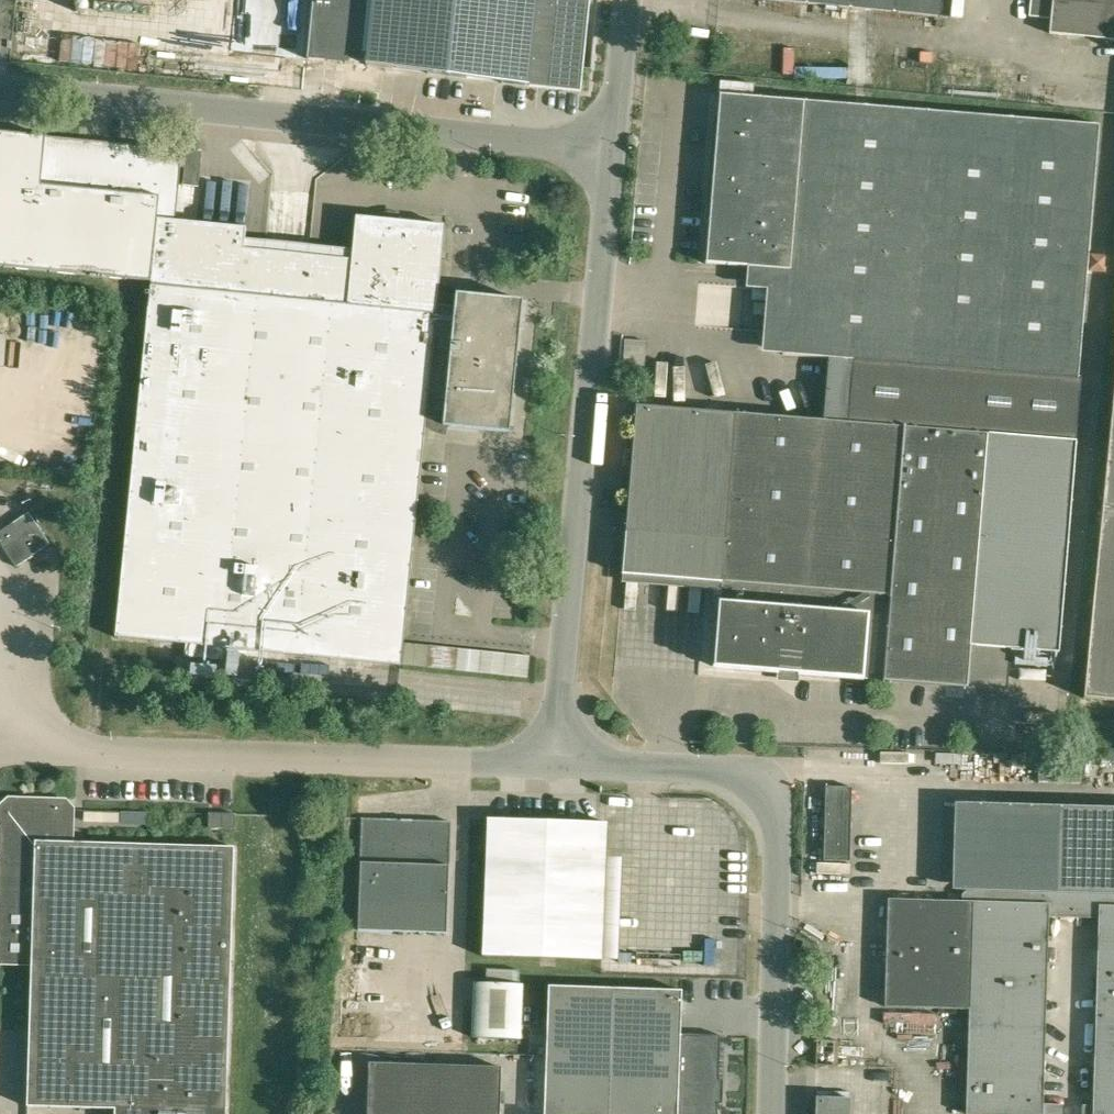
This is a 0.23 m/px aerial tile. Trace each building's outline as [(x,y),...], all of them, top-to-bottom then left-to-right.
[(230,50),(366,65),(528,86),(580,91),(583,68),(589,0),(234,0),(230,50)] [(943,15),(944,0),(782,0),(943,15)] [(1042,17),(1044,0),(1031,0),(1030,16),(1042,17)] [(1042,17),(1053,18),(1051,33),(1113,39),(1113,0),(1044,0),(1042,17)] [(784,353),(828,357),(825,387),(823,418),(849,420),(851,389),(854,359),(950,367),(1080,378),(1101,125),(721,93),(707,262),(791,269),(784,353)] [(126,279),(126,277),(141,279),(143,263),(127,262),(128,258),(152,260),(115,635),(528,676),(530,655),(403,642),(407,594),(430,597),(435,548),(412,546),(425,417),(443,419),(442,425),(509,431),(522,299),(456,293),(455,306),(436,304),(444,224),(356,215),(351,258),(244,248),(246,226),(176,219),(182,162),(171,148),(0,131),(0,266),(126,279)] [(184,184),(199,185),(203,151),(187,148),(184,184)] [(1103,273),(1104,257),(1091,256),(1090,272),(1103,273)] [(1082,378),(1080,378),(950,367),(854,359),(851,389),(849,420),(823,418),(813,417),(736,411),(636,404),(627,511),(626,531),(622,574),(722,582),(715,664),(792,671),(968,685),(972,644),(1011,648),(1059,652),(1077,439),(1082,378)] [(648,384),(649,373),(638,372),(637,383),(648,384)] [(1103,509),(1113,510),(1113,399),(1103,509)] [(1103,509),(1084,697),(1113,700),(1113,510),(1103,509)] [(49,543),(27,511),(0,530),(0,544),(15,566),(49,543)] [(972,644),(968,685),(1008,689),(1011,648),(972,644)] [(851,860),(853,786),(827,785),(825,860),(851,860)] [(115,1108),(115,1113),(227,1113),(235,846),(69,841),(69,835),(72,835),(72,808),(65,800),(10,799),(2,806),(2,825),(9,833),(13,833),(12,851),(8,851),(1,858),(0,887),(0,961),(32,962),(27,1105),(115,1108)] [(973,888),(968,888),(966,890),(962,894),(962,901),(888,899),(885,1006),(969,1009),(966,1113),(1063,1113),(1063,1105),(1042,1104),(1048,916),(1099,917),(1093,1105),(1083,1105),(1083,1113),(1113,1113),(1113,808),(975,804),(973,888)] [(235,828),(236,813),(209,812),(209,827),(235,828)] [(448,933),(451,821),(363,818),(359,930),(448,933)] [(604,959),(607,822),(488,819),(484,956),(604,959)] [(1,858),(8,851),(12,851),(13,833),(9,833),(2,825),(0,826),(0,857),(1,858)] [(474,982),(472,1037),(521,1038),(523,984),(474,982)] [(723,1079),(710,1078),(710,1066),(719,1058),(720,1044),(710,1035),(680,1033),(681,989),(549,986),(544,1113),(718,1113),(718,1103),(722,1103),(723,1079)] [(367,1113),(501,1113),(502,1066),(369,1062),(367,1113)] [(818,1113),(851,1113),(851,1099),(818,1098),(818,1113)]
